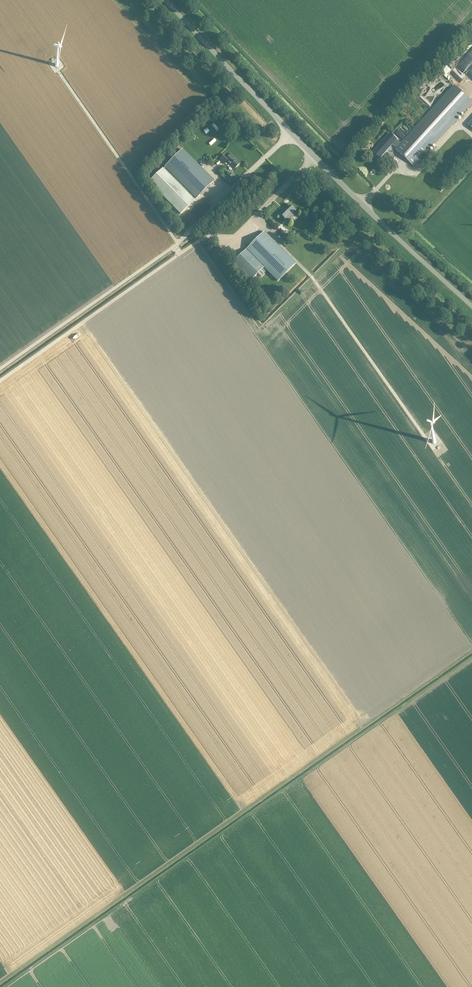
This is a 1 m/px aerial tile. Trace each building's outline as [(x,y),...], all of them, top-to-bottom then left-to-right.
[(425,83),(416,91),(430,105),(433,102),(422,91),(428,86),(425,83)] [(419,161),(428,151),(471,103),(471,102),(454,85),(401,143),(397,148),(396,149),(414,166),(419,161)] [(400,128),(395,133),(402,140),(407,134),(400,128)] [(392,144),(397,148),(401,143),(396,140),(396,139),(390,133),(379,146),(385,152),(392,144)] [(149,182),(179,214),(214,181),(183,149),(149,182)] [(224,154),(220,159),(224,164),(226,162),(233,170),(240,163),(235,158),(231,154),(228,158),(224,154)] [(281,215),(287,221),(296,212),(290,207),(281,215)] [(278,281),(295,264),(264,233),(233,263),(251,280),(258,274),(261,277),(267,270),(278,281)]
